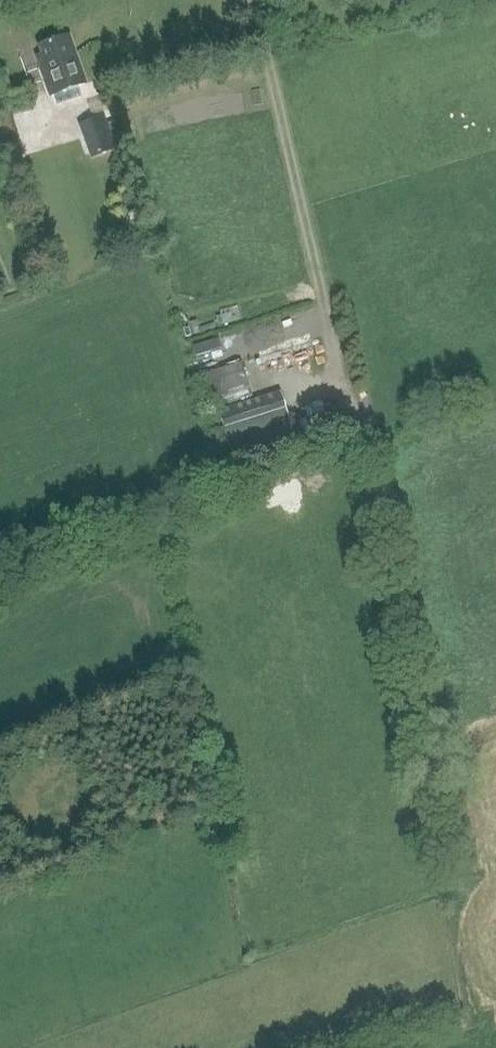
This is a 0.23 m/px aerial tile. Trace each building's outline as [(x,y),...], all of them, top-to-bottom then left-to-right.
[(51,96),(87,84),(70,36),(39,47),(42,53),(37,55),(51,96)] [(104,116),(79,125),(85,142),(110,133),(104,116)] [(26,175),(20,156),(8,160),(13,179),(26,175)] [(280,391),(218,410),(233,460),(295,441),(280,391)]
